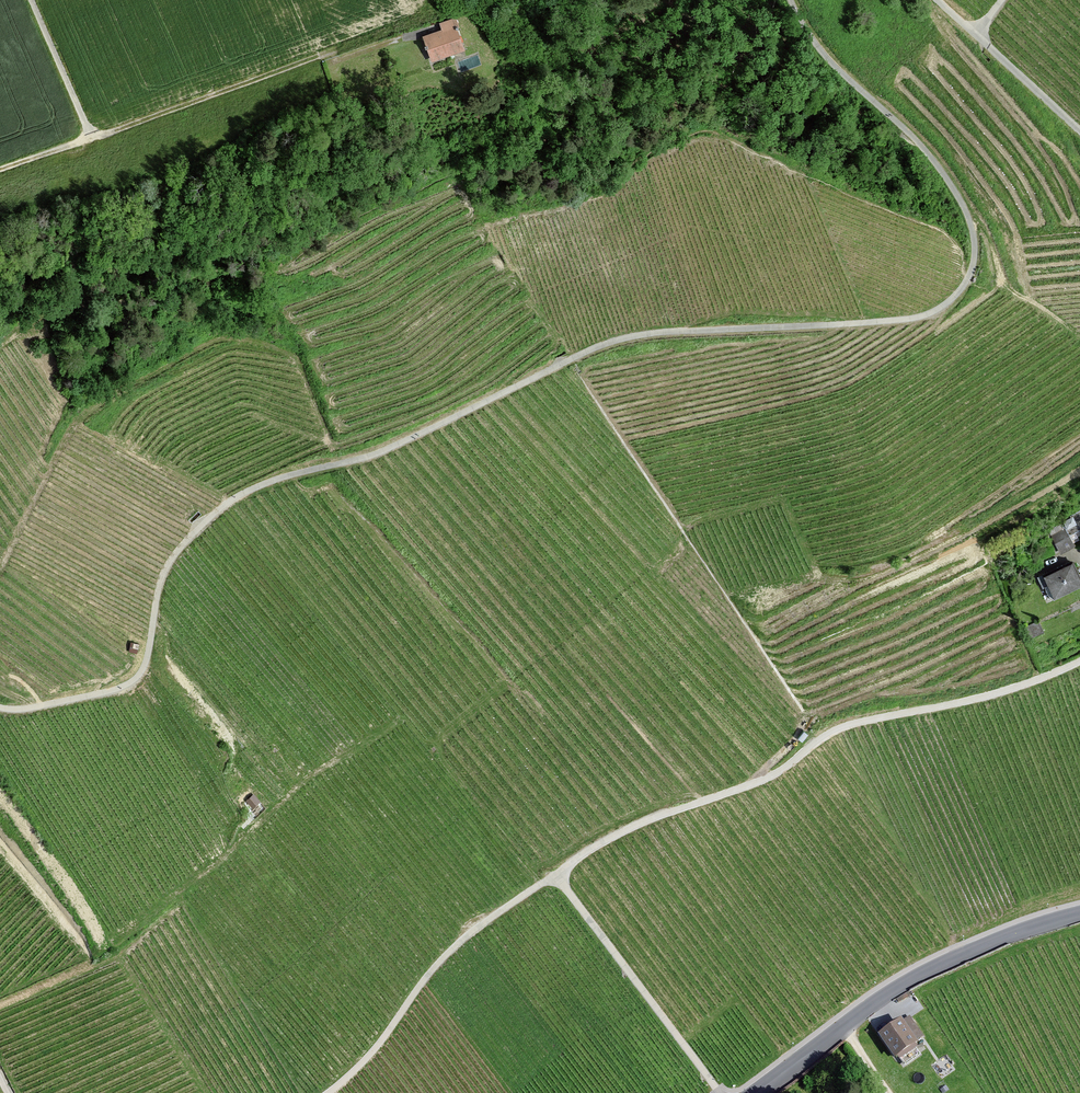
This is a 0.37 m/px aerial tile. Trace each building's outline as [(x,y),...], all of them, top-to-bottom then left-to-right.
[(442,30),(422,37),(431,63),(465,51),(457,29),(460,28),(456,18),(439,23),(442,30)] [(1051,538),(1058,556),(1074,549),(1068,538),(1079,533),(1079,515),(1061,523),(1065,532),(1051,538)] [(1045,579),(1055,600),(1079,588),(1079,584),(1072,567),(1045,579)] [(138,645),(131,643),(129,652),(137,653),(138,645)] [(260,802),(254,796),(247,802),(253,808),(260,802)] [(898,1022),(878,1036),(895,1061),(916,1047),(898,1022)]
